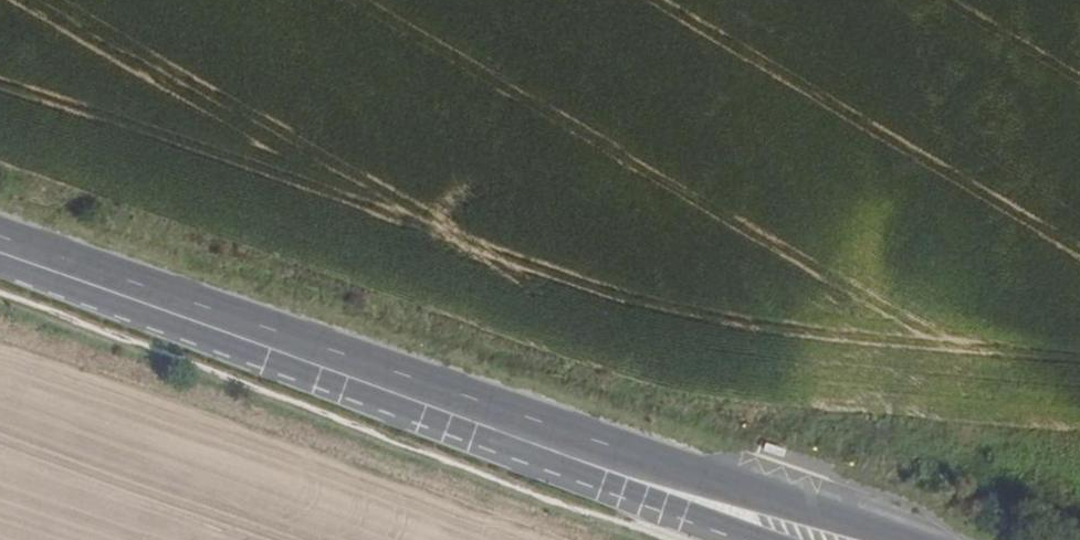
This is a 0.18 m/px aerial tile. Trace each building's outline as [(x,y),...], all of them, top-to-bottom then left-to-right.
[(786,448),(765,442),(762,450),(784,457),(786,448)]
